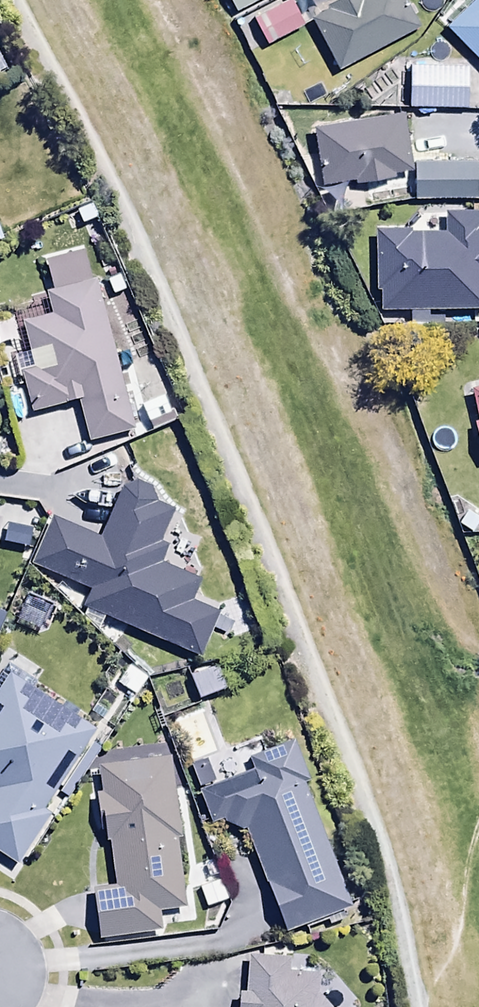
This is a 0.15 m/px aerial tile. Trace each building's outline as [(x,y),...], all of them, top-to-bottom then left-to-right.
[(237,16),(271,0),(229,0),(237,16)] [(419,31),(403,0),(355,0),(313,22),(339,73),(419,31)] [(449,30),(478,63),(478,2),(449,30)] [(293,3),(254,21),(266,46),(305,27),(293,3)] [(9,77),(0,57),(0,81),(9,77)] [(470,70),(410,70),(410,111),(471,111),(470,70)] [(412,175),(402,119),(313,133),(323,189),(354,184),(355,189),(396,182),(395,177),(412,175)] [(416,167),(416,203),(478,202),(478,168),(478,166),(416,167)] [(409,315),(410,332),(430,331),(429,315),(478,313),(478,217),(446,217),(447,220),(444,220),(444,238),(413,239),(413,235),(377,236),(378,295),(381,295),(381,316),(409,315)] [(132,434),(96,286),(48,298),(54,323),(27,329),(33,355),(16,360),(31,419),(80,407),(89,444),(132,434)] [(151,490),(139,488),(121,496),(100,543),(55,523),(36,568),(90,591),(83,609),(201,661),(220,617),(192,605),(201,584),(161,567),(168,551),(162,548),(175,514),(158,506),(151,490)] [(56,607),(27,597),(15,628),(45,638),(56,607)] [(10,680),(0,696),(0,858),(19,871),(64,803),(57,799),(59,795),(72,803),(100,759),(86,750),(95,735),(10,680)] [(349,911),(300,789),(308,787),(298,749),(252,762),(256,779),(203,793),(212,828),(226,824),(247,836),(287,936),(349,911)] [(170,765),(100,774),(104,797),(97,797),(103,847),(112,846),(118,892),(95,895),(101,940),(163,932),(161,916),(184,913),(174,839),(180,838),(170,765)] [(221,885),(201,892),(207,911),(228,905),(221,885)] [(322,979),(288,977),(289,965),(250,962),(247,998),(240,998),(239,1006),(324,1006),(320,1002),(322,979)]
